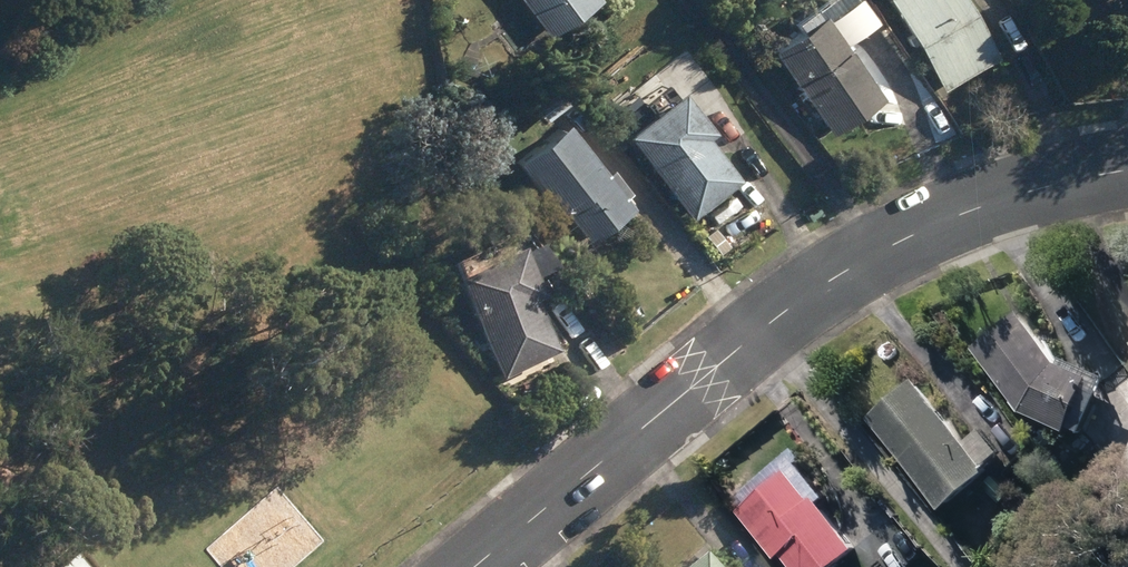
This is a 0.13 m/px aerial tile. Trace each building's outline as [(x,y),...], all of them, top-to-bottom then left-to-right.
[(543,36),(588,0),(514,0),(543,36)] [(807,14),(760,50),(826,136),(874,100),(833,46),(863,22),(847,0),(841,0),(814,21),(807,14)] [(988,57),(950,0),(874,0),(936,92),(988,57)] [(526,104),(541,121),(562,102),(547,85),(526,104)] [(610,134),(685,220),(732,179),(693,135),(699,130),(662,88),(610,134)] [(554,215),(584,248),(626,208),(546,121),(501,163),(552,218),(554,215)] [(461,278),(506,379),(564,353),(540,301),(547,298),(525,249),(461,278)] [(1068,428),(1080,434),(1096,395),(1082,390),(1087,378),(1051,362),(1017,315),(971,349),(1017,413),(1066,433),(1068,428)] [(864,420),(939,510),(985,472),(982,469),(999,455),(979,432),(963,445),(910,382),(864,420)] [(788,566),(832,566),(853,550),(815,504),(823,498),(789,456),(735,500),(741,509),(736,513),(774,560),(779,556),(788,566)] [(1012,470),(1021,479),(1031,468),(1022,461),(1012,470)] [(695,556),(681,566),(704,566),(695,556)] [(68,557),(57,566),(77,566),(68,557)]
